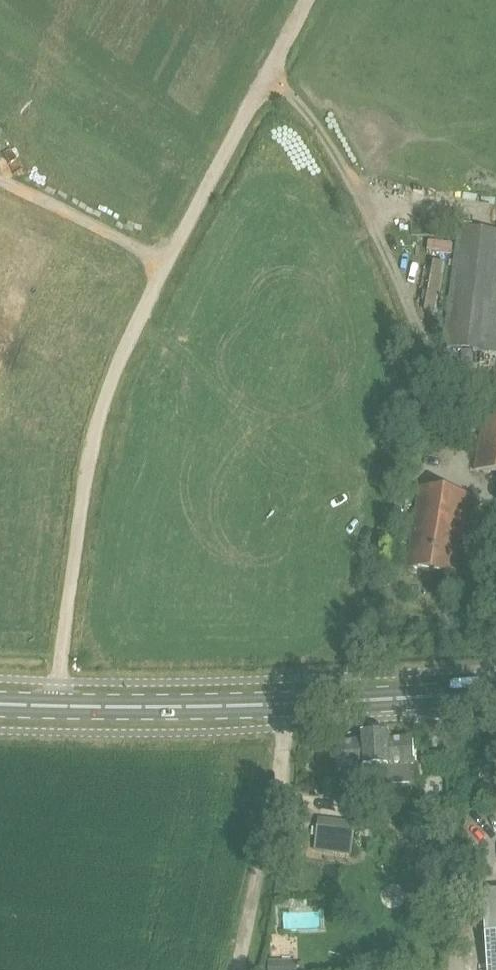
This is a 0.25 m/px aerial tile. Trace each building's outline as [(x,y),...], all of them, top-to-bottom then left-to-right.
[(459,228),(445,347),(495,353),(495,232),(459,228)] [(446,264),(434,262),(425,310),(436,313),(446,264)] [(488,405),(476,471),(495,474),(495,407),(488,405)] [(444,547),(463,550),(471,496),(421,488),(414,537),(427,539),(425,553),(443,556),(444,547)] [(459,577),(463,550),(444,547),(443,556),(425,553),(427,539),(414,537),(409,569),(459,577)] [(389,736),(376,737),(378,770),(384,770),(384,777),(411,775),(410,768),(417,768),(415,738),(389,740),(389,736)] [(378,770),(376,737),(364,738),(364,741),(337,743),(339,770),(366,769),(366,771),(378,770)] [(417,860),(414,894),(431,896),(435,862),(417,860)] [(484,893),(485,913),(488,967),(488,969),(495,969),(495,892),(484,893)] [(268,969),(298,969),(298,961),(268,962),(268,969)]
